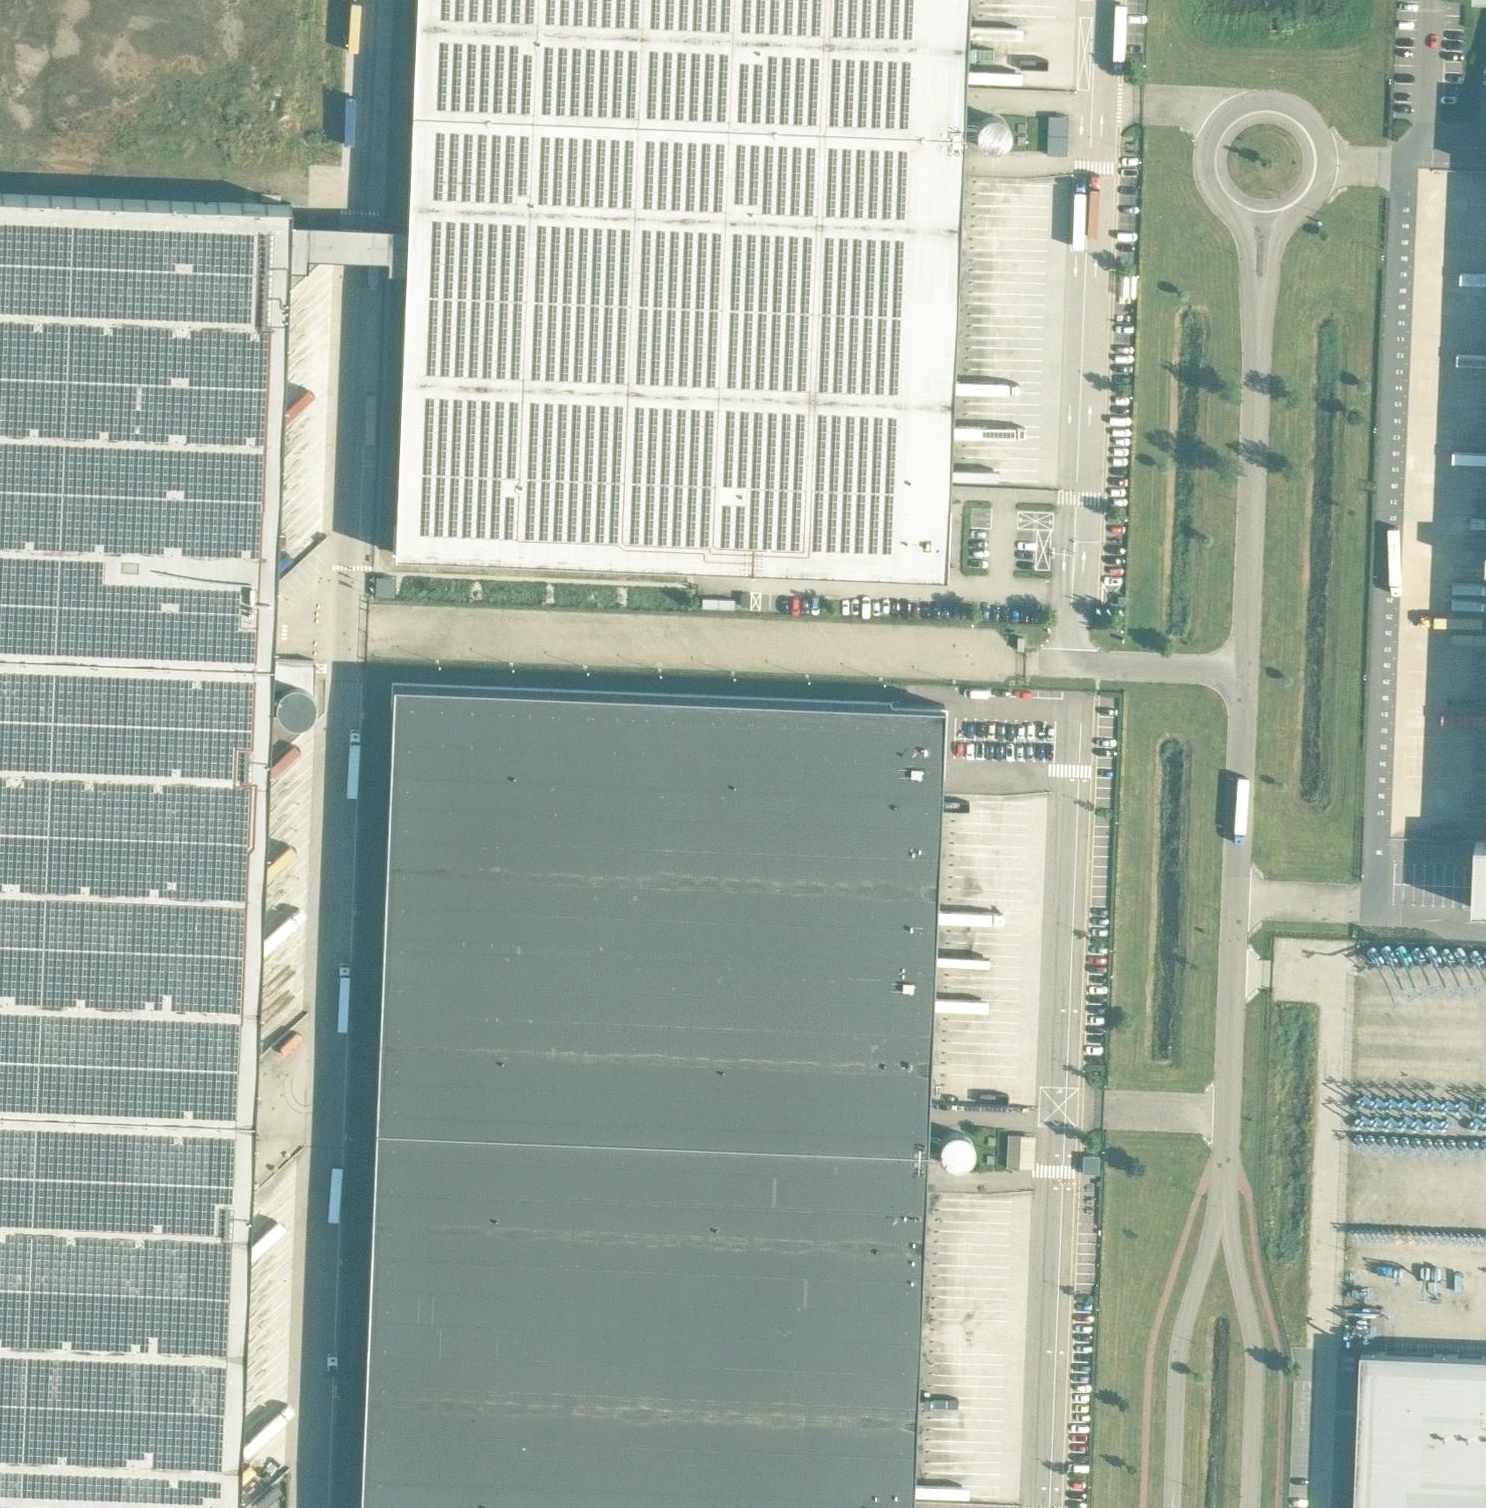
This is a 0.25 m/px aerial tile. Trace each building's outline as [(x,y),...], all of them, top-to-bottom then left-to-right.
[(946,574),(968,0),(416,0),(394,553),(946,574)] [(272,687),(286,688),(280,693),(277,700),(276,707),(279,714),(283,720),(290,724),(297,725),(305,723),(311,718),(315,712),(316,704),(315,697),(316,660),(274,658),(290,266),(308,267),(308,255),(310,221),(291,221),(292,201),(0,190),(0,1507),(240,1507),(272,687)] [(1453,397),(1453,409),(1485,410),(1485,397),(1453,397)] [(815,598),(815,586),(791,585),(790,597),(815,598)] [(944,704),(393,682),(360,1507),(912,1507),(944,704)] [(974,1151),(974,1148),(974,1145),(973,1142),(972,1139),(970,1136),(968,1134),(965,1132),(963,1131),(959,1130),(956,1130),(953,1130),(950,1131),(947,1132),(945,1134),(942,1136),(941,1139),(939,1142),(938,1145),(938,1148),(938,1151),(939,1154),(941,1157),(942,1159),(945,1162),(947,1164),(950,1165),(953,1166),(956,1166),(959,1166),(963,1165),(965,1164),(968,1162),(970,1159),(972,1157),(973,1154),(974,1151)] [(1006,1146),(1005,1177),(1031,1178),(1032,1147),(1006,1146)] [(1094,1179),(1095,1167),(1078,1166),(1078,1179),(1094,1179)] [(1362,1350),(1355,1507),(1485,1507),(1485,1355),(1362,1350)]
